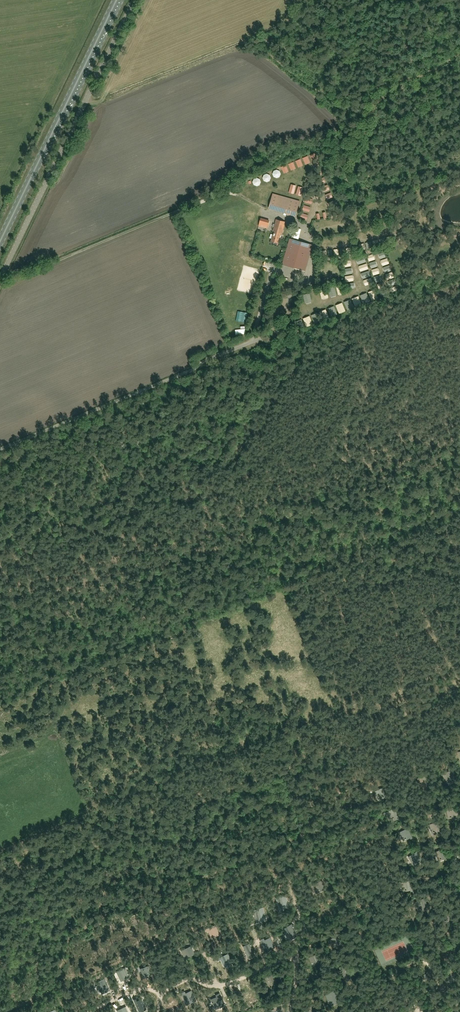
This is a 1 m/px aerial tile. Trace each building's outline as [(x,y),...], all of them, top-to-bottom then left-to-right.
[(274,193),(270,208),(295,216),(300,201),(274,193)] [(304,212),(311,215),(313,209),(307,207),(304,212)] [(399,218),(401,224),(409,222),(408,216),(399,218)] [(269,220),(261,218),(259,226),(267,228),(269,220)] [(277,245),(278,242),(281,234),(282,235),(285,225),(275,222),(272,232),(274,232),(271,243),(277,245)] [(310,248),(291,242),(285,261),(304,267),(310,248)] [(453,773),(446,775),(449,783),(456,780),(454,775),(455,774),(454,772),(453,773)] [(425,777),(418,779),(420,787),(428,785),(426,779),(428,778),(427,776),(425,777)] [(375,790),(379,798),(381,797),(382,796),(385,794),(383,789),(384,788),(383,786),(382,787),(375,790)] [(385,812),(387,815),(388,814),(390,818),(393,817),(393,818),(394,817),(393,817),(397,815),(394,809),(396,809),(395,807),(393,808),(385,812)] [(447,809),(448,817),(451,816),(451,817),(452,817),(452,816),(455,815),(456,818),(459,818),(457,807),(454,807),(447,809)] [(438,822),(436,823),(429,825),(431,833),(438,830),(439,833),(441,833),(438,822)] [(412,839),(408,829),(406,830),(400,833),(403,840),(405,839),(405,840),(406,839),(410,837),(411,840),(412,839)] [(446,860),(448,859),(445,848),(444,848),(444,849),(442,849),(442,850),(436,852),(438,859),(441,859),(442,859),(442,858),(445,857),(446,860)] [(415,862),(419,861),(420,863),(423,862),(417,852),(415,853),(415,854),(409,857),(412,864),(415,863),(416,863),(415,862)] [(402,883),(403,891),(406,890),(406,891),(407,891),(407,890),(410,890),(411,892),(413,892),(411,881),(409,881),(409,882),(402,883)] [(306,886),(299,889),(302,897),(310,893),(306,886)] [(287,895),(278,899),(281,908),(286,906),(287,908),(291,907),(287,895)] [(422,908),(426,907),(427,910),(427,909),(429,908),(429,909),(428,905),(425,906),(423,901),(425,900),(424,899),(422,899),(423,900),(416,902),(419,910),(421,909),(422,909),(422,908)] [(337,914),(333,906),(324,910),(325,914),(327,913),(329,917),(332,915),(332,916),(337,914)] [(261,911),(252,914),(255,923),(260,922),(261,924),(265,922),(261,911)] [(449,912),(442,913),(443,921),(450,920),(449,913),(451,913),(451,911),(449,911),(449,912)] [(291,922),(282,927),(287,937),(294,933),(290,926),(292,925),(291,922)] [(209,931),(211,936),(218,933),(215,925),(206,929),(207,932),(209,931)] [(339,942),(337,936),(330,939),(332,946),(339,943),(340,944),(342,943),(341,941),(339,942)] [(272,940),(265,943),(268,951),(275,947),(272,940)] [(393,949),(395,954),(392,955),(394,961),(402,958),(401,956),(409,953),(406,944),(393,949)] [(248,945),(242,947),(247,959),(251,958),(254,957),(248,945)] [(190,946),(183,950),(186,957),(193,953),(190,946)] [(225,966),(231,963),(232,963),(228,954),(217,958),(218,961),(221,959),(224,966),(225,966)] [(316,954),(309,957),(312,964),(319,961),(320,962),(322,961),(321,959),(318,960),(316,954)] [(149,961),(150,960),(140,964),(142,967),(144,966),(146,971),(144,971),(145,974),(154,970),(153,970),(149,961)] [(125,967),(117,971),(120,978),(128,975),(125,967)] [(350,973),(347,967),(341,970),(344,977),(351,974),(351,975),(354,974),(353,972),(350,973)] [(267,976),(266,976),(264,977),(265,979),(268,978),(270,983),(276,980),(273,973),(267,975),(267,976)] [(104,978),(97,982),(100,989),(108,986),(104,978)] [(186,1005),(192,1002),(191,998),(194,997),(191,991),(185,993),(185,991),(181,993),(186,1005)] [(326,995),(328,1002),(335,999),(336,1000),(338,999),(337,997),(335,998),(332,991),(330,992),(330,993),(326,995)] [(217,1004),(219,1008),(225,1005),(219,993),(216,995),(216,997),(211,999),(214,1005),(217,1004)] [(141,1011),(148,1009),(143,998),(138,1000),(137,998),(135,999),(141,1011)] [(281,1003),(278,1005),(278,1007),(270,1010),(271,1011),(282,1011),(281,1003)]
